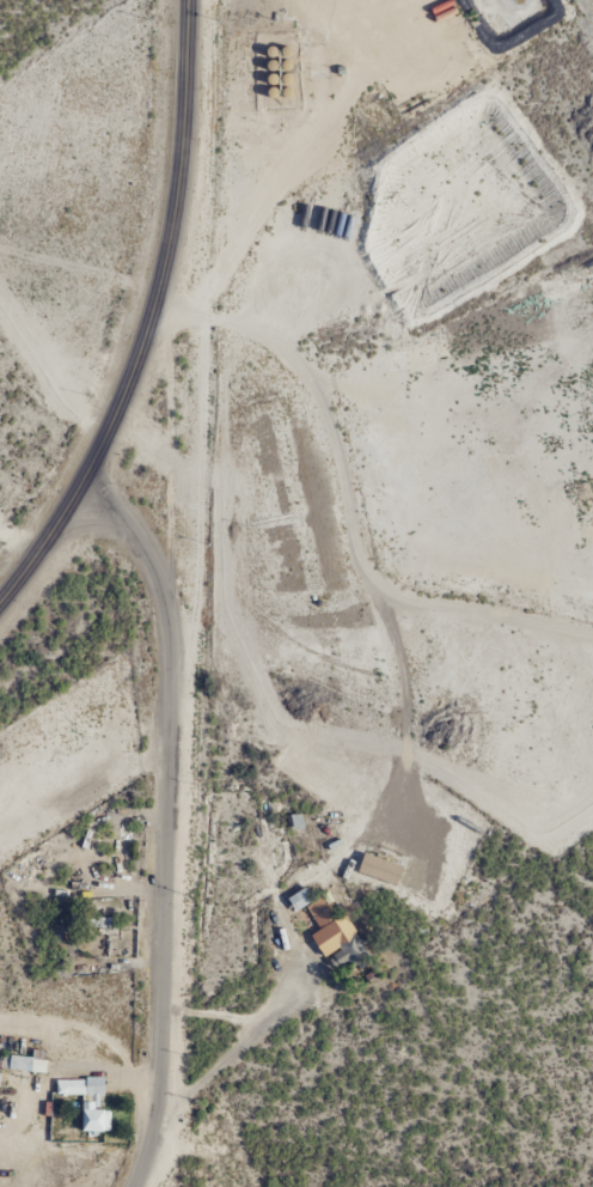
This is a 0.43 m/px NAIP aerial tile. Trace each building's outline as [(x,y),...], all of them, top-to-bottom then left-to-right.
[(355,872),(395,887),(402,868),(361,853),(355,872)] [(308,936),(321,959),(326,957),(333,969),(346,962),(351,971),(370,960),(344,915),(308,936)] [(45,1059),(0,1057),(0,1071),(44,1072),(45,1059)] [(54,1080),(54,1096),(90,1096),(90,1103),(80,1103),(80,1134),(109,1134),(109,1111),(97,1111),(97,1097),(102,1097),(102,1080),(54,1080)]
